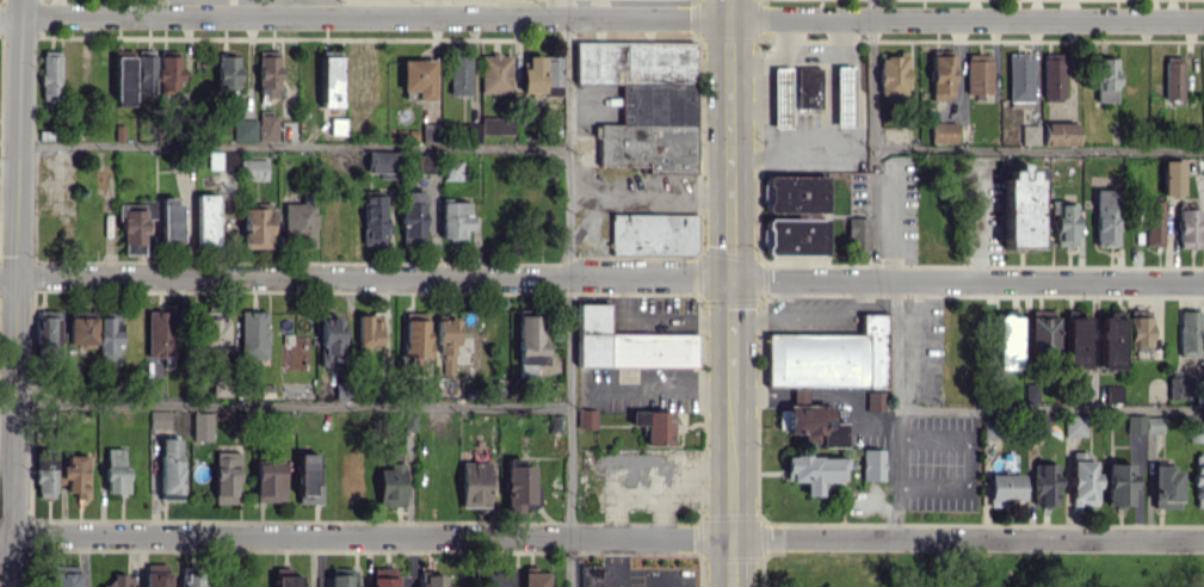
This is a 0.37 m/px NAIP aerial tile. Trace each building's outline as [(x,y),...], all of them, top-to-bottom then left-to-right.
[(695,41),(575,42),(575,82),(620,82),(620,124),(599,124),(600,165),(646,165),(646,173),(695,172),(695,41)] [(41,99),(60,99),(60,50),(40,51),(41,99)] [(115,56),(115,106),(132,106),(133,93),(156,93),(156,90),(179,90),(179,51),(156,50),(135,50),(135,56),(115,56)] [(278,96),(279,51),(258,51),(257,96),(278,96)] [(470,95),(470,53),(449,52),(449,95),(470,95)] [(991,54),(966,53),(965,93),(991,93),(991,54)] [(1008,102),(1032,101),(1031,53),(1007,53),(1008,102)] [(510,54),(481,54),(482,92),(510,92),(510,54)] [(878,54),(878,97),(906,98),(907,55),(878,54)] [(217,89),(239,89),(238,55),(216,56),(217,89)] [(521,94),(562,93),(561,55),(526,56),(527,68),(520,68),(521,94)] [(952,55),(930,55),(931,96),(953,96),(952,55)] [(1064,100),(1063,55),(1042,55),(1043,100),(1064,100)] [(339,107),(340,57),(322,56),(321,107),(339,107)] [(1183,100),(1182,56),(1164,56),(1165,100),(1183,100)] [(1096,101),(1116,102),(1117,57),(1096,57),(1096,101)] [(434,60),(401,60),(401,90),(417,90),(416,100),(434,100),(434,60)] [(851,66),(833,67),(834,126),(852,126),(851,66)] [(820,67),(795,67),(795,108),(821,108),(820,67)] [(277,141),(277,112),(258,112),(258,141),(277,141)] [(480,134),(513,133),(513,116),(480,117),(480,134)] [(233,141),(256,141),(256,119),(234,118),(233,141)] [(956,122),(930,121),(930,142),(956,143),(956,122)] [(1078,145),(1078,122),(1043,122),(1043,145),(1078,145)] [(439,123),(422,123),(422,145),(440,145),(439,123)] [(1038,125),(1020,125),(1020,144),(1038,144),(1038,125)] [(236,170),(236,151),(208,151),(207,169),(236,170)] [(380,173),(380,178),(396,179),(397,151),(365,151),(365,173),(380,173)] [(415,173),(435,173),(434,152),(415,153),(415,173)] [(267,159),(243,159),(243,180),(266,180),(267,159)] [(461,180),(462,161),(442,160),(442,179),(461,180)] [(1182,160),(1162,160),(1162,194),(1182,195),(1182,160)] [(1037,169),(1024,169),(1024,163),(1016,163),(1016,170),(1005,171),(1006,248),(1037,247),(1037,169)] [(826,176),(767,176),(767,215),(766,215),(766,255),(826,255),(826,176)] [(1117,189),(1095,189),(1095,246),(1118,246),(1117,189)] [(423,191),(401,191),(402,244),(424,244),(423,191)] [(283,242),(314,243),(316,194),(302,193),(302,203),(284,203),(283,242)] [(197,244),(216,244),(216,229),(221,229),(221,219),(216,219),(215,194),(196,195),(197,244)] [(363,244),(389,243),(387,195),(362,195),(363,244)] [(160,198),(161,243),(179,242),(179,198),(160,198)] [(440,238),(465,238),(465,229),(470,229),(470,201),(441,201),(440,238)] [(1163,201),(1144,201),(1144,246),(1163,246),(1163,201)] [(119,203),(120,254),(144,254),(144,218),(155,218),(154,202),(119,203)] [(1077,245),(1077,202),(1052,202),(1052,245),(1077,245)] [(242,208),(243,248),(271,247),(270,208),(242,208)] [(1178,248),(1201,248),(1200,209),(1178,209),(1178,248)] [(695,214),(610,215),(611,255),(696,254),(695,214)] [(846,244),(857,244),(857,250),(868,250),(869,218),(846,217),(846,244)] [(697,334),(608,334),(608,304),(577,303),(577,366),(697,366),(697,334)] [(58,310),(38,310),(37,354),(58,354),(58,310)] [(68,345),(95,346),(96,311),(69,310),(68,345)] [(238,361),(268,360),(267,310),(236,311),(238,361)] [(147,358),(174,357),(173,311),(146,311),(147,358)] [(1180,356),(1200,356),(1200,311),(1179,311),(1180,356)] [(403,357),(414,357),(414,370),(428,370),(430,312),(405,312),(403,357)] [(1029,356),(1056,356),(1056,312),(1028,312),(1029,356)] [(1088,370),(1089,313),(1066,312),(1065,369),(1088,370)] [(886,387),(887,313),(860,313),(860,334),(768,333),(767,385),(792,385),(792,408),(777,408),(777,432),(803,432),(803,445),(845,446),(845,422),(827,422),(828,405),(806,404),(806,386),(886,387)] [(320,366),(343,366),(341,314),(319,315),(320,366)] [(380,344),(380,314),(356,314),(357,344),(380,344)] [(439,315),(438,374),(455,375),(456,315),(439,315)] [(541,315),(518,316),(518,377),(534,376),(534,364),(547,364),(546,340),(541,340),(541,315)] [(1018,315),(997,316),(997,368),(1019,368),(1018,315)] [(1100,369),(1122,370),(1123,315),(1101,315),(1100,369)] [(1129,347),(1152,347),(1151,316),(1128,316),(1129,347)] [(96,319),(97,356),(105,355),(105,365),(120,364),(118,318),(96,319)] [(227,319),(202,318),(202,348),(226,348),(227,319)] [(1169,398),(1193,397),(1193,376),(1168,376),(1169,398)] [(279,398),(311,398),(312,381),(280,380),(279,398)] [(866,410),(885,410),(884,390),(866,391),(866,410)] [(596,427),(597,409),(577,408),(577,427),(596,427)] [(149,428),(169,428),(169,411),(149,410),(149,428)] [(630,425),(645,425),(646,444),(672,444),(671,410),(630,411),(630,425)] [(192,440),(211,441),(212,412),(192,412),(192,440)] [(549,431),(562,432),(562,416),(550,415),(549,431)] [(1086,436),(1086,415),(1064,415),(1064,436),(1086,436)] [(1163,416),(1127,415),(1126,433),(1162,433),(1163,416)] [(1189,422),(1189,442),(1203,441),(1203,422),(1189,422)] [(180,499),(180,438),(159,438),(159,499),(180,499)] [(105,493),(125,493),(126,448),(105,448),(105,493)] [(883,480),(884,449),(862,449),(861,480),(883,480)] [(214,503),(237,504),(238,452),(215,452),(214,503)] [(317,453),(297,453),(298,504),(321,504),(321,486),(317,486),(317,453)] [(55,497),(55,455),(35,455),(36,497),(55,497)] [(87,498),(89,455),(66,455),(65,465),(63,465),(62,492),(75,492),(75,497),(87,498)] [(1107,463),(1107,504),(1133,504),(1133,482),(1144,482),(1144,455),(1131,455),(1131,463),(1107,463)] [(1193,455),(1195,505),(1203,505),(1203,455),(1193,455)] [(845,456),(785,456),(785,481),(804,481),(804,495),(820,495),(820,481),(845,481),(845,456)] [(1070,509),(1080,510),(1080,504),(1096,505),(1097,457),(1071,456),(1070,509)] [(284,458),(255,458),(256,502),(284,502),(284,458)] [(533,465),(523,465),(523,458),(505,458),(505,507),(539,508),(539,483),(533,483),(533,465)] [(404,462),(388,462),(388,469),(378,468),(377,506),(403,506),(404,462)] [(460,506),(488,507),(489,483),(490,462),(461,462),(460,506)] [(1057,506),(1057,464),(1034,463),(1033,505),(1057,506)] [(1180,465),(1152,466),(1153,508),(1181,508),(1180,465)] [(1023,474),(989,473),(988,505),(1003,506),(1003,500),(1022,501),(1023,474)] [(144,564),(144,586),(169,586),(168,563),(144,564)] [(603,563),(581,563),(580,586),(603,586),(603,563)] [(80,566),(52,566),(52,586),(80,586),(80,566)] [(358,567),(329,568),(329,586),(358,586),(358,567)] [(370,568),(371,586),(396,586),(395,568),(370,568)] [(300,570),(277,570),(276,586),(300,586),(300,570)] [(511,571),(486,571),(486,586),(511,586),(511,571)] [(464,585),(444,585),(445,573),(420,572),(420,586),(464,586),(464,585)] [(523,572),(523,586),(549,586),(549,572),(523,572)] [(201,573),(180,573),(181,586),(201,586),(201,573)] [(112,575),(113,583),(100,583),(100,586),(132,586),(131,574),(112,575)]
